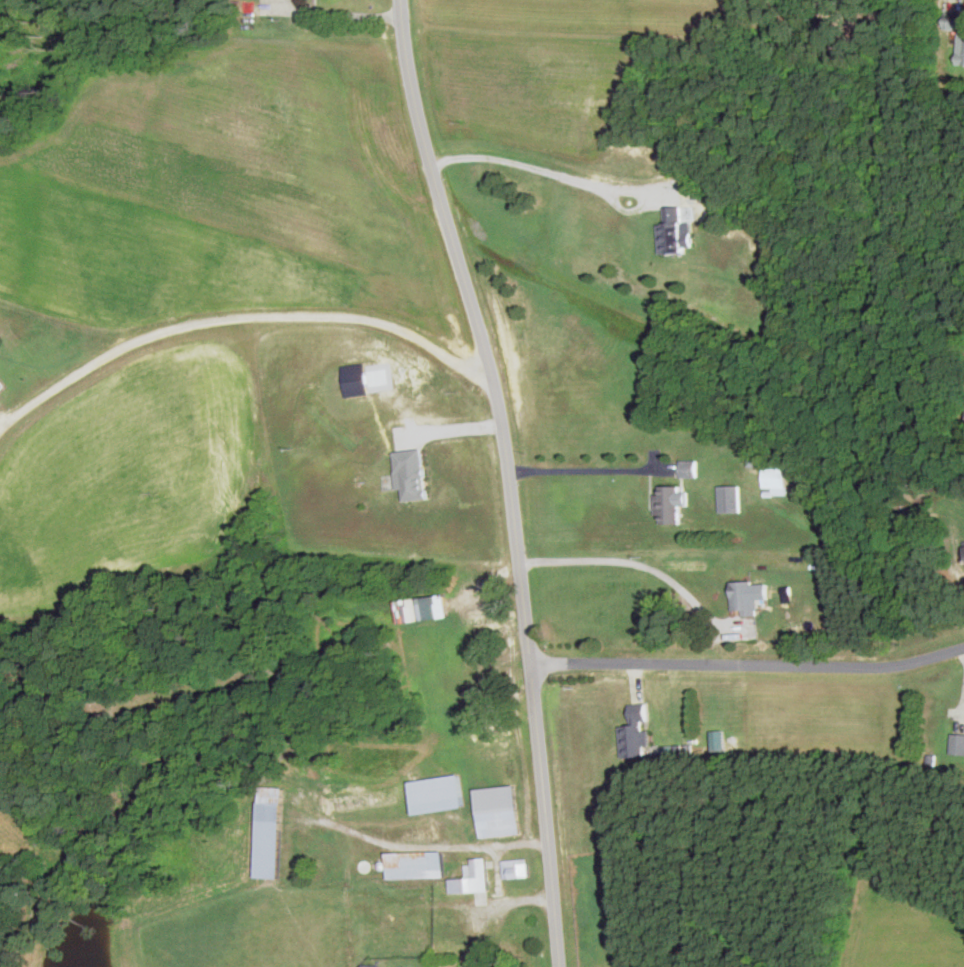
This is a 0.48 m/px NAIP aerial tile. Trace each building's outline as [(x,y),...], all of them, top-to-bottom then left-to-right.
[(947,11),(946,29),(960,29),(959,64),(963,64),(963,12),(947,11)] [(686,251),(686,244),(693,243),(692,232),(685,232),(682,205),(665,207),(666,224),(659,224),(662,253),(686,251)] [(697,476),(697,460),(682,460),(682,476),(697,476)] [(789,466),(765,466),(765,487),(789,487),(789,466)] [(682,485),(659,485),(659,523),(681,523),(681,504),(688,504),(688,491),(682,491),(682,485)] [(740,511),(740,485),(720,485),(720,511),(740,511)] [(744,615),(756,615),(756,581),(733,581),(733,610),(744,610),(744,615)] [(450,617),(448,594),(401,599),(404,622),(450,617)] [(488,681),(499,683),(502,667),(491,665),(488,681)] [(631,703),(632,725),(621,726),(622,757),(646,756),(644,720),(648,719),(647,703),(631,703)] [(953,734),(953,754),(963,754),(963,734),(953,734)] [(482,837),(520,834),(513,747),(503,747),(506,786),(478,788),(482,837)] [(461,775),(412,780),(416,813),(465,808),(461,775)] [(257,877),(282,878),(285,786),(261,785),(257,877)] [(389,852),(389,878),(444,877),(444,851),(389,852)] [(451,878),(451,892),(489,892),(488,857),(469,858),(469,877),(451,878)] [(504,878),(530,878),(530,859),(504,859),(504,878)]
